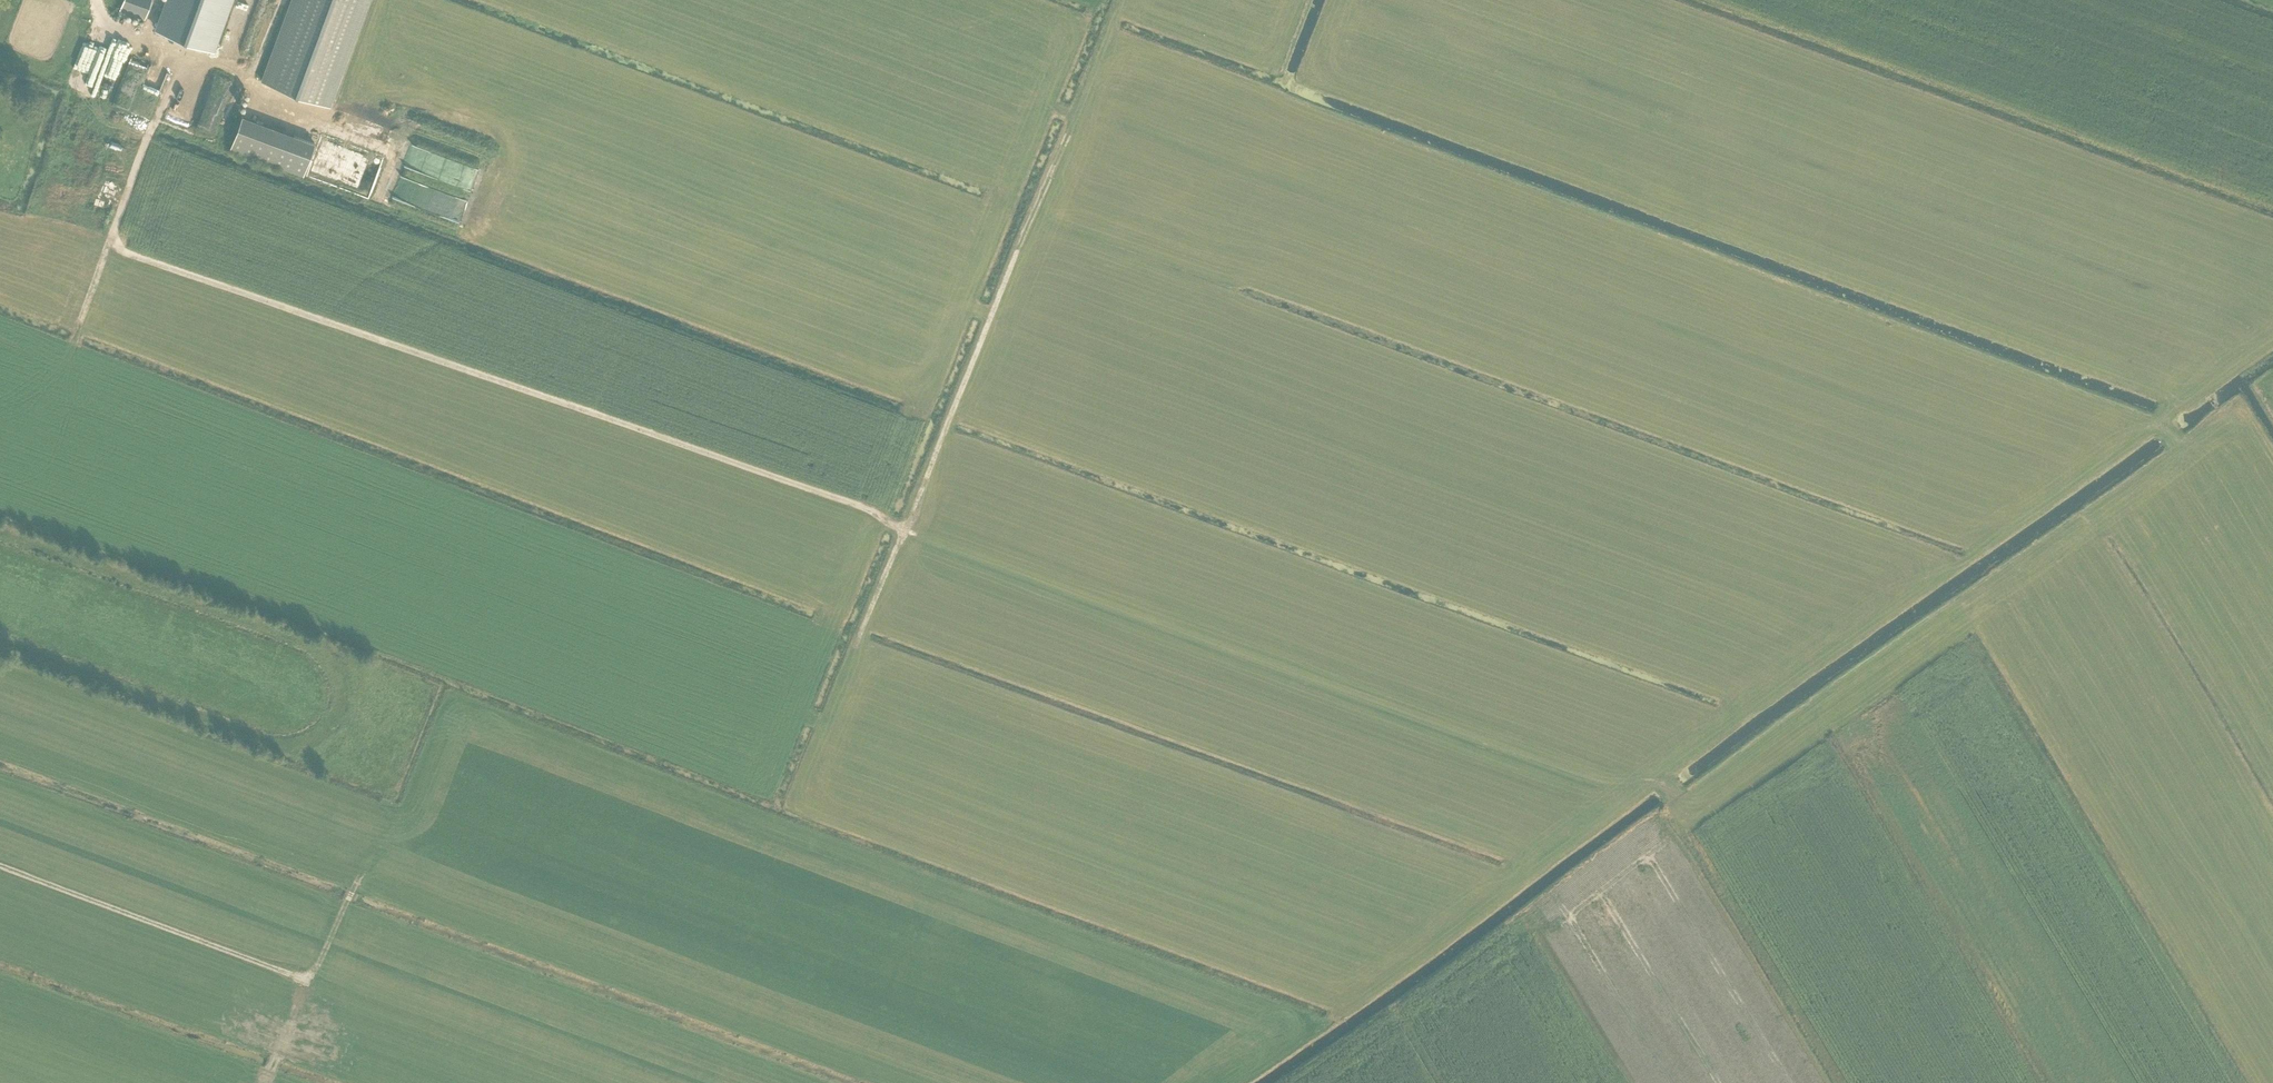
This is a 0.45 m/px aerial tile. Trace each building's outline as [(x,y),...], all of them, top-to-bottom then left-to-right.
[(146,13),(151,0),(123,0),(119,10),(144,19),(146,13)] [(158,31),(248,64),(271,0),(170,0),(158,31)] [(332,107),(371,0),(290,0),(261,81),(332,107)] [(225,146),(301,168),(311,133),(234,111),(242,84),(181,67),(170,105),(178,108),(174,122),(164,119),(161,129),(225,148),(225,146)] [(140,111),(146,113),(158,82),(146,77),(135,105),(141,107),(140,111)] [(371,156),(384,159),(392,126),(373,122),(371,132),(368,131),(366,143),(374,144),(371,156)]
